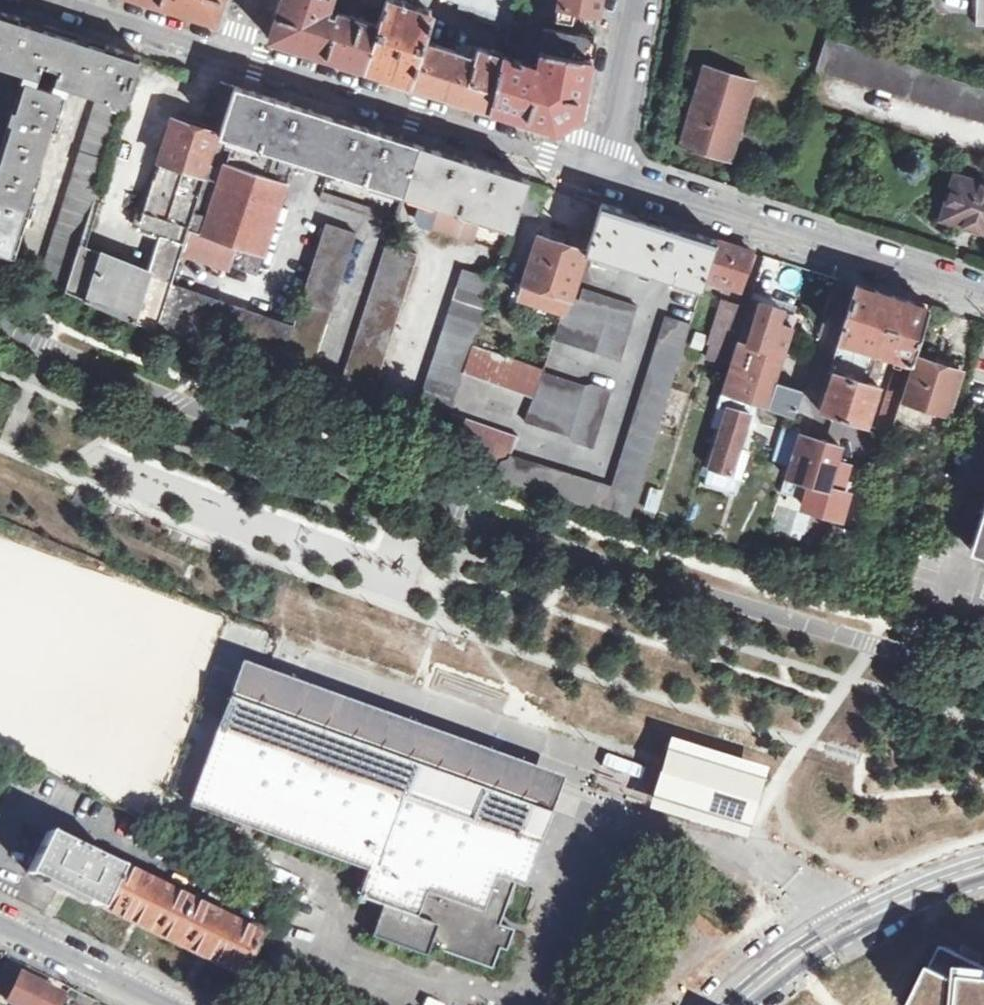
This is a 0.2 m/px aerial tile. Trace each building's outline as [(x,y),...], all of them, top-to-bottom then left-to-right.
[(216,21),(222,0),(150,0),(216,21)] [(269,38),(366,69),(379,27),(339,14),(337,18),(324,15),(329,0),(281,0),(279,7),(269,38)] [(379,27),(366,69),(400,80),(410,83),(421,50),(423,42),(432,15),(420,11),(388,0),(379,27)] [(517,0),(447,0),(459,4),(512,21),(517,0)] [(557,19),(572,22),(574,9),(599,14),(601,0),(560,0),(557,19)] [(477,21),(509,32),(512,21),(459,4),(458,10),(478,16),(477,21)] [(13,68),(26,72),(68,86),(83,91),(98,96),(125,105),(130,88),(141,55),(100,42),(26,18),(0,10),(0,63),(13,68)] [(509,32),(506,45),(519,50),(524,29),(522,28),(523,23),(512,21),(509,32)] [(503,56),(490,109),(555,130),(581,114),(595,36),(544,27),(535,66),(531,65),(503,56)] [(423,42),(421,50),(410,83),(490,109),(503,56),(476,47),(473,58),(423,42)] [(755,81),(706,66),(681,144),(730,159),(755,81)] [(15,255),(59,115),(65,96),(68,86),(26,72),(23,84),(17,102),(0,153),(0,250),(15,255)] [(221,81),(206,127),(220,131),(235,85),(221,81)] [(220,131),(219,133),(297,158),(313,164),(328,115),(235,85),(220,131)] [(40,278),(66,290),(80,245),(84,230),(93,203),(125,105),(98,96),(40,278)] [(328,115),(313,164),(404,193),(420,144),(328,115)] [(159,161),(205,176),(219,133),(173,118),(159,161)] [(297,158),(219,133),(205,176),(189,230),(265,255),(297,158)] [(428,147),(420,144),(404,193),(413,196),(422,199),(511,228),(518,211),(528,180),(528,179),(428,147)] [(134,321),(156,331),(156,329),(171,283),(182,251),(189,230),(205,176),(159,161),(139,228),(161,235),(150,272),(134,321)] [(955,177),(941,222),(983,236),(983,186),(955,177)] [(518,211),(537,216),(547,186),(528,180),(518,211)] [(394,224),(397,215),(321,191),(319,199),(394,224)] [(511,228),(422,199),(415,218),(421,226),(503,253),(509,235),(511,228)] [(602,202),(586,250),(589,254),(673,281),(701,290),(705,278),(717,240),(718,239),(697,232),(695,237),(687,234),(621,213),(622,209),(602,202)] [(101,206),(93,203),(84,230),(92,232),(101,206)] [(302,303),(331,313),(356,234),(326,225),(302,303)] [(265,255),(189,230),(182,251),(231,266),(231,264),(260,272),(265,255)] [(589,254),(586,250),(539,234),(536,244),(519,297),(569,313),(574,299),(589,254)] [(740,289),(752,251),(717,240),(705,278),(740,289)] [(80,245),(66,290),(134,321),(150,272),(80,245)] [(366,413),(417,256),(386,246),(336,401),(366,413)] [(463,270),(411,430),(441,440),(450,414),(464,373),(473,345),(493,281),(463,270)] [(156,331),(279,378),(294,327),(171,283),(156,329),(156,331)] [(878,351),(912,362),(929,306),(856,284),(839,339),(878,351)] [(574,299),(569,313),(566,321),(563,319),(556,339),(621,360),(636,307),(584,291),(580,300),(574,299)] [(795,312),(751,298),(748,308),(738,339),(782,353),(783,349),(795,312)] [(279,380),(306,389),(331,313),(302,303),(294,327),(279,378),(279,380)] [(738,339),(748,308),(731,303),(721,337),(737,343),(738,339)] [(630,519),(690,324),(665,316),(612,485),(512,457),(500,461),(498,469),(495,478),(630,519)] [(737,343),(721,393),(747,401),(765,406),(774,380),(782,353),(738,339),(737,343)] [(876,362),(878,351),(839,339),(829,372),(832,373),(876,386),(882,364),(876,362)] [(473,345),(464,373),(535,399),(544,374),(546,370),(473,345)] [(916,356),(903,400),(905,401),(948,415),(962,370),(916,356)] [(832,373),(820,411),(868,425),(880,387),(876,386),(832,373)] [(544,374),(535,399),(526,422),(569,435),(577,443),(593,448),(610,391),(590,385),(584,388),(544,374)] [(795,415),(803,389),(774,380),(765,406),(795,415)] [(881,429),(891,432),(895,419),(897,411),(901,400),(904,387),(894,384),(881,429)] [(721,393),(712,423),(724,427),(730,408),(743,411),(747,401),(721,393)] [(897,411),(895,419),(944,434),(949,415),(948,415),(905,401),(903,400),(901,400),(897,411)] [(730,408),(724,427),(711,468),(731,475),(740,450),(751,414),(743,411),(730,408)] [(441,440),(500,461),(512,457),(519,438),(450,414),(441,440)] [(800,428),(786,424),(775,458),(790,462),(798,434),(800,428)] [(785,476),(828,489),(841,447),(798,434),(790,462),(785,476)] [(731,475),(711,468),(705,485),(736,494),(750,453),(740,450),(731,475)] [(983,557),(983,549),(976,547),(983,524),(983,491),(964,550),(983,557)] [(185,800),(214,811),(254,706),(231,697),(225,695),(185,800)] [(254,706),(214,812),(366,866),(357,893),(385,904),(436,922),(429,944),(490,966),(499,945),(502,946),(509,929),(496,924),(509,885),(511,879),(493,872),(499,853),(516,802),(404,761),(386,754),(282,716),(254,706)] [(756,776),(669,749),(654,799),(741,825),(748,801),(756,776)] [(64,890),(99,907),(121,866),(48,830),(27,871),(64,890)] [(134,924),(169,941),(191,900),(121,866),(99,907),(134,924)] [(237,975),(258,932),(191,900),(169,941),(202,958),(237,975)] [(429,944),(436,922),(385,904),(374,937),(425,955),(429,944)] [(947,949),(937,971),(941,973),(925,1004),(983,1004),(983,967),(947,949)] [(62,995),(20,974),(7,1001),(15,1004),(57,1004),(62,995)]
